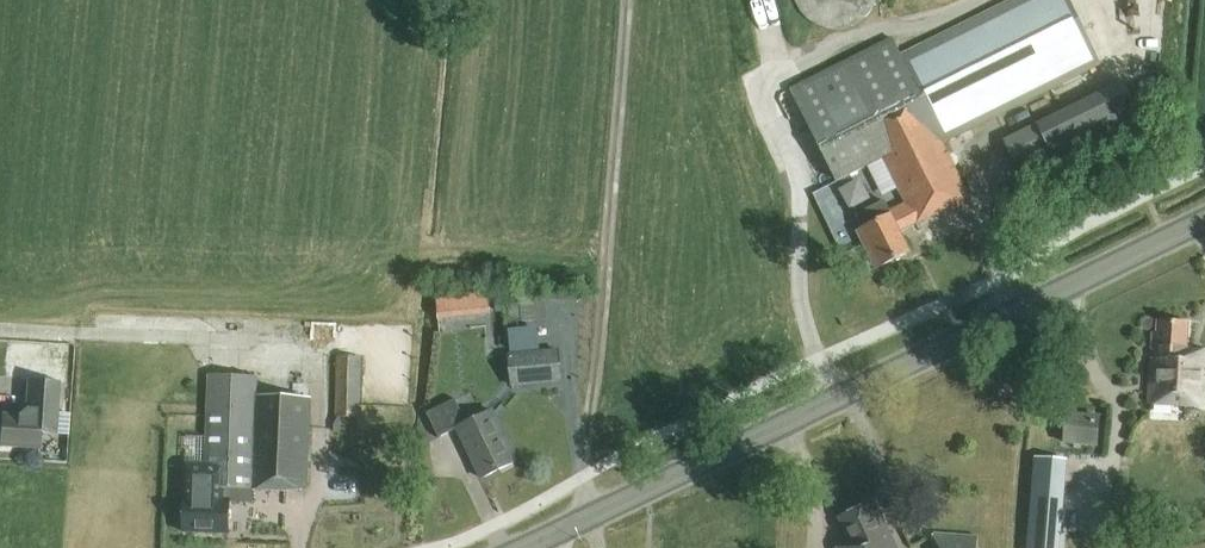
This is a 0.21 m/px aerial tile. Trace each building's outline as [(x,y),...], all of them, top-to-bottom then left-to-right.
[(892,39),(791,89),(837,182),(883,159),(908,209),(892,217),(884,202),(856,216),(863,230),(858,232),(876,271),(910,255),(899,232),(915,224),(915,225),(951,207),(950,205),(968,196),(941,143),(1100,64),(1068,0),(1015,0),(900,57),(892,39)] [(798,7),(805,17),(815,25),(827,29),(840,30),(852,27),(863,21),(871,11),(877,0),(795,0),(798,7)] [(1123,82),(1023,132),(1004,141),(1023,180),(1056,164),(1058,168),(1145,127),(1123,82)] [(487,290),(455,293),(457,316),(489,313),(487,290)] [(505,301),(507,324),(534,322),(532,298),(505,301)] [(1149,404),(1204,408),(1204,352),(1185,351),(1187,324),(1159,323),(1158,335),(1153,334),(1149,404)] [(338,332),(335,431),(358,432),(361,333),(338,332)] [(558,351),(509,356),(512,386),(561,381),(558,351)] [(187,480),(184,533),(228,534),(229,502),(252,503),(252,490),(287,491),(287,490),(306,491),(310,401),(256,399),(257,377),(208,376),(207,415),(205,468),(204,480),(187,480)] [(2,414),(0,447),(40,450),(42,433),(55,434),(59,384),(27,382),(25,416),(2,414)] [(492,412),(466,424),(455,400),(426,413),(438,438),(457,429),(481,479),(516,462),(492,412)] [(1066,415),(1063,443),(1097,445),(1099,418),(1066,415)] [(1063,496),(1031,494),(1027,547),(1060,547),(1063,496)] [(886,526),(882,528),(871,504),(839,519),(850,543),(838,547),(897,547),(886,526)] [(932,547),(976,547),(977,537),(933,534),(932,547)]
